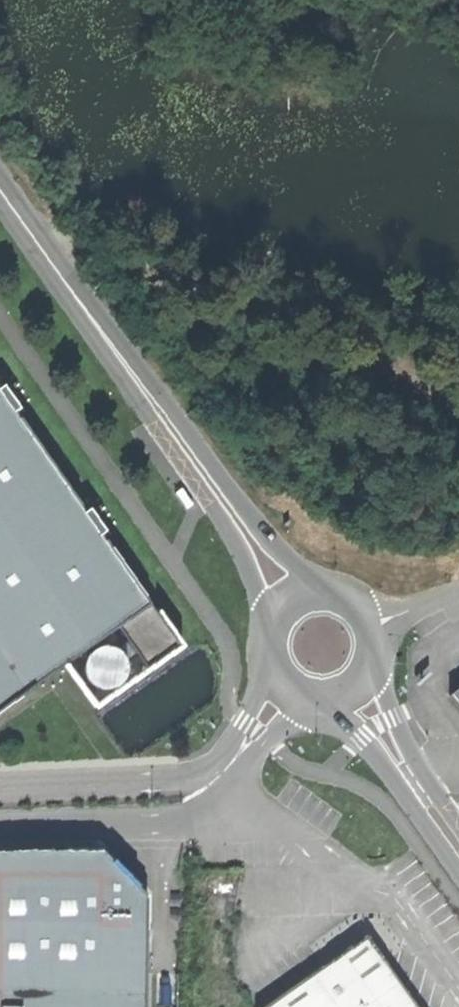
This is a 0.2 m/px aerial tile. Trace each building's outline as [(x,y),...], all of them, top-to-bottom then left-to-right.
[(68,661),(118,626),(152,602),(86,509),(0,386),(0,709),(68,661)] [(180,486),(173,490),(185,507),(191,502),(180,486)] [(152,602),(118,626),(148,666),(181,641),(152,602)] [(116,646),(104,646),(94,653),(88,664),(90,676),(98,685),(110,689),(122,685),(130,676),(132,664),(126,653),(116,646)] [(0,856),(0,1006),(138,1006),(138,915),(80,852),(0,856)] [(367,936),(262,1006),(415,1006),(367,936)]
